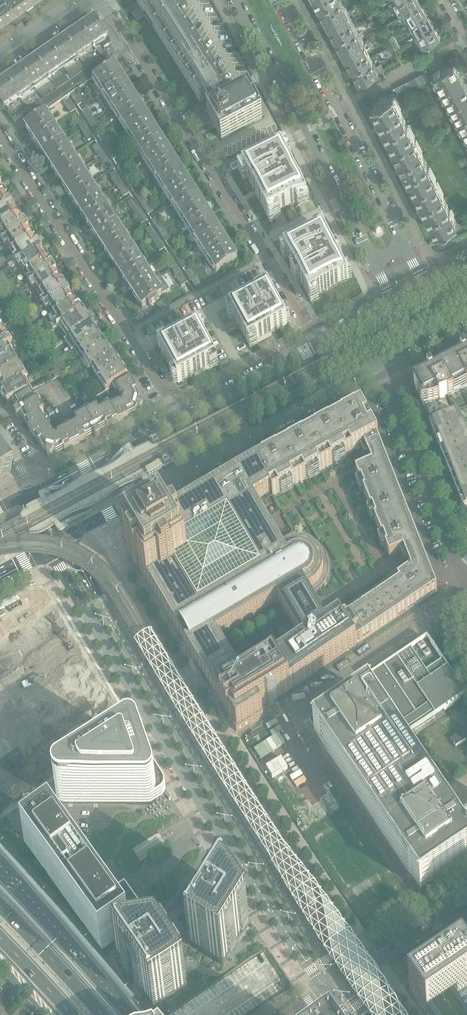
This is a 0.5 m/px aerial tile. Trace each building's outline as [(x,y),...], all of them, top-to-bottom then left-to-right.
[(31,0),(0,0),(0,17),(2,20),(31,0)] [(181,17),(178,14),(188,8),(182,0),(139,0),(136,2),(201,104),(194,108),(200,117),(207,113),(221,140),(263,117),(249,91),(248,91),(249,92),(233,100),(229,95),(230,93),(229,91),(227,91),(225,88),(181,17)] [(345,11),(339,0),(333,0),(318,8),(335,38),(354,27),(345,11)] [(421,5),(418,0),(403,0),(397,3),(394,5),(393,6),(399,17),(404,14),(421,5)] [(427,16),(421,5),(404,14),(410,26),(427,16)] [(434,27),(427,16),(410,26),(417,37),(434,27)] [(94,79),(115,66),(103,49),(110,44),(111,43),(107,38),(108,38),(95,18),(0,84),(0,103),(4,109),(5,109),(14,121),(21,117),(27,126),(46,114),(45,112),(70,95),(76,91),(94,79)] [(370,57),(361,40),(354,27),(335,38),(351,68),(370,57)] [(440,39),(434,27),(417,37),(423,49),(440,39)] [(359,82),(383,69),(381,64),(375,67),(370,57),(351,68),(359,82)] [(462,78),(453,62),(432,74),(433,74),(450,105),(466,96),(466,87),(462,78)] [(133,94),(124,80),(116,66),(115,66),(94,79),(102,92),(100,93),(102,96),(104,95),(112,107),(133,94)] [(431,84),(425,72),(420,75),(426,86),(431,84)] [(426,86),(420,75),(415,77),(421,88),(426,86)] [(421,88),(415,77),(410,80),(416,91),(421,88)] [(416,91),(410,80),(405,82),(411,94),(416,91)] [(411,94),(405,82),(400,85),(406,96),(411,94)] [(406,96),(400,85),(395,88),(401,99),(406,96)] [(151,121),(142,107),(133,94),(112,107),(119,119),(117,121),(119,124),(121,123),(129,135),(151,121)] [(414,138),(392,95),(371,106),(380,125),(379,126),(382,131),(383,130),(392,149),(414,138)] [(450,105),(466,136),(466,96),(450,105)] [(64,141),(56,129),(58,128),(56,125),(54,126),(46,114),(27,126),(25,127),(43,155),(64,141)] [(168,149),(159,134),(151,121),(129,135),(137,147),(135,148),(137,151),(139,150),(146,162),(168,149)] [(353,278),(355,277),(284,138),(237,162),(240,167),(233,171),(252,209),(290,267),(304,294),(306,293),(299,281),(294,271),(288,258),(284,250),(315,234),(323,230),(333,251),(349,281),(317,297),(310,301),(316,313),(360,291),(353,278)] [(435,180),(414,138),(392,149),(402,167),(400,168),(403,173),(404,173),(414,191),(435,180)] [(82,169),(74,157),(76,156),(74,152),(72,154),(64,141),(43,155),(61,183),(82,169)] [(185,176),(177,162),(168,149),(146,162),(154,174),(152,175),(154,178),(156,177),(164,189),(185,176)] [(281,149),(242,169),(268,219),(307,199),(281,149)] [(237,162),(230,166),(232,171),(240,167),(237,162)] [(100,197),(92,184),(94,183),(92,180),(90,181),(82,169),(61,183),(79,210),(100,197)] [(203,203),(194,189),(185,176),(164,189),(171,201),(169,203),(171,206),(173,204),(181,217),(203,203)] [(457,223),(435,180),(414,191),(423,209),(421,210),(424,216),(426,215),(435,234),(457,223)] [(13,204),(11,200),(11,197),(8,192),(0,197),(0,212),(13,204)] [(117,224),(110,212),(111,211),(110,208),(107,209),(100,197),(79,210),(97,238),(117,224)] [(220,231),(211,217),(203,203),(181,217),(189,229),(187,230),(189,233),(191,232),(198,244),(220,231)] [(21,213),(18,208),(15,208),(13,204),(0,212),(0,227),(21,213)] [(27,225),(24,222),(25,219),(21,213),(0,227),(0,230),(3,234),(0,235),(0,239),(2,242),(27,225)] [(135,252),(127,240),(129,239),(127,235),(125,236),(117,224),(97,238),(114,265),(135,252)] [(13,249),(35,235),(32,229),(29,229),(27,225),(2,242),(5,247),(9,244),(13,249)] [(315,234),(284,250),(288,258),(294,271),(299,281),(306,293),(309,301),(310,301),(317,297),(349,281),(333,251),(323,230),(315,234)] [(237,258),(228,244),(220,231),(198,244),(206,256),(204,258),(206,261),(208,259),(216,272),(237,258)] [(15,263),(40,246),(38,243),(39,240),(35,235),(13,249),(16,255),(12,258),(14,260),(8,264),(9,267),(15,263)] [(26,271),(49,256),(46,251),(43,250),(40,246),(15,263),(19,268),(23,266),(26,271)] [(153,280),(145,267),(147,266),(145,263),(143,264),(135,252),(114,265),(132,293),(153,280)] [(29,284),(54,268),(52,264),(52,262),(49,256),(26,271),(30,276),(26,279),(29,284)] [(39,292),(62,277),(59,272),(56,272),(54,268),(29,284),(32,289),(36,287),(39,292)] [(43,305),(68,290),(66,286),(66,283),(62,277),(39,292),(43,298),(39,300),(43,305)] [(163,294),(160,290),(162,289),(161,287),(159,288),(153,280),(132,293),(142,308),(148,304),(149,307),(158,301),(156,299),(163,294)] [(53,313),(76,299),(73,294),(70,293),(68,290),(43,305),(45,309),(49,307),(53,313)] [(268,290),(230,311),(248,345),(287,324),(268,290)] [(58,325),(81,311),(79,307),(81,306),(76,299),(53,313),(57,319),(53,322),(56,326),(58,325)] [(66,337),(90,322),(90,320),(87,317),(85,316),(82,310),(81,311),(58,325),(66,337)] [(75,347),(97,333),(97,331),(95,328),(93,327),(90,322),(66,337),(69,342),(71,341),(75,347)] [(41,335),(35,326),(31,328),(37,338),(41,335)] [(198,328),(159,349),(178,383),(217,362),(198,328)] [(82,358),(104,344),(97,333),(75,347),(73,349),(77,354),(79,353),(82,358)] [(44,349),(37,339),(35,336),(31,339),(37,348),(30,353),(32,356),(44,349)] [(12,351),(8,345),(12,342),(9,337),(6,339),(0,343),(0,359),(12,351)] [(91,368),(113,354),(110,350),(107,349),(104,344),(82,358),(80,359),(84,365),(86,363),(90,369),(91,368)] [(465,347),(458,351),(460,356),(447,363),(460,389),(462,389),(466,385),(466,352),(465,347)] [(20,364),(12,351),(0,359),(0,375),(20,364)] [(129,376),(126,372),(124,369),(122,369),(120,365),(120,363),(118,359),(116,359),(113,354),(91,368),(106,390),(129,376)] [(460,389),(447,363),(434,370),(431,365),(424,369),(427,373),(413,380),(422,403),(432,400),(442,397),(452,393),(460,389)] [(27,376),(20,364),(0,375),(0,384),(2,384),(5,388),(24,378),(27,376)] [(31,390),(24,378),(5,388),(1,390),(1,392),(1,393),(2,396),(4,397),(7,402),(15,398),(24,393),(30,390),(31,390)] [(139,401),(140,397),(136,390),(137,390),(130,378),(116,386),(121,396),(119,402),(110,407),(118,421),(129,416),(129,415),(136,411),(137,407),(140,408),(141,408),(142,407),(143,404),(143,403),(142,402),(139,401)] [(44,412),(37,401),(34,397),(30,390),(24,393),(15,398),(17,401),(13,403),(18,410),(15,412),(15,413),(15,415),(16,417),(18,417),(19,417),(21,415),(26,422),(25,423),(32,434),(46,424),(40,415),(44,412)] [(102,403),(100,400),(99,398),(93,401),(96,406),(102,403)] [(55,413),(51,407),(46,410),(50,416),(55,413)] [(107,428),(118,421),(110,407),(100,412),(98,408),(75,420),(78,424),(68,430),(76,444),(86,439),(86,438),(94,434),(95,436),(96,437),(97,437),(99,436),(100,435),(100,434),(99,431),(106,427),(107,428)] [(385,460),(378,440),(379,439),(373,427),(368,430),(364,422),(368,419),(362,407),(356,411),(356,410),(355,411),(343,418),(343,417),(342,418),(336,421),(342,433),(353,452),(365,446),(372,465),(385,460)] [(466,431),(462,422),(458,412),(430,423),(438,442),(466,431)] [(75,419),(73,414),(67,417),(70,422),(75,419)] [(200,438),(222,426),(219,421),(197,433),(200,438)] [(353,452),(342,433),(336,421),(329,425),(328,425),(328,426),(317,432),(316,432),(315,432),(310,436),(327,467),(335,462),(334,460),(343,455),(344,457),(353,452)] [(76,444),(68,430),(58,435),(52,433),(46,424),(32,434),(39,444),(44,451),(47,452),(47,455),(47,456),(48,457),(50,457),(52,457),(52,456),(53,453),(56,454),(64,450),(64,451),(76,444)] [(466,431),(438,442),(445,460),(466,451),(466,434),(466,431)] [(327,467),(310,436),(303,439),(302,440),(290,446),(289,446),(289,447),(283,450),(300,481),(309,476),(308,475),(317,470),(318,471),(327,467)] [(300,481),(283,450),(277,453),(275,454),(266,459),(264,460),(263,461),(256,465),(256,464),(255,465),(256,466),(271,493),(273,496),(282,491),(281,489),(290,484),(291,486),(300,481)] [(445,460),(452,478),(466,472),(466,451),(445,460)] [(397,488),(389,469),(385,460),(372,465),(356,471),(360,481),(362,481),(366,490),(364,491),(368,500),(397,488)] [(1,477),(10,475),(6,472),(5,471),(6,470),(0,461),(0,477),(1,477)] [(362,640),(345,615),(328,627),(318,610),(311,599),(316,596),(320,593),(323,589),(326,585),(328,581),(329,576),(330,571),(330,566),(328,562),(327,557),(324,553),(321,549),(317,546),(313,544),(308,542),(304,541),(299,541),(294,542),(289,543),(285,545),(281,547),(255,503),(271,493),(256,466),(238,475),(238,474),(237,475),(236,475),(225,482),(224,482),(224,483),(223,483),(226,489),(224,491),(223,490),(222,489),(220,490),(219,491),(219,492),(219,494),(217,495),(213,489),(212,490),(212,489),(211,490),(212,490),(200,497),(199,497),(187,504),(187,505),(175,512),(175,511),(174,512),(163,519),(162,519),(151,526),(149,523),(147,525),(148,526),(151,531),(148,532),(147,531),(146,531),(144,531),(143,532),(143,534),(143,535),(141,537),(138,532),(137,531),(135,532),(137,534),(126,541),(125,541),(123,542),(124,544),(124,545),(131,556),(129,558),(130,560),(136,556),(137,558),(136,559),(136,561),(136,563),(137,564),(139,564),(140,564),(141,564),(142,566),(136,570),(137,572),(139,570),(153,594),(154,595),(161,606),(160,606),(161,607),(168,619),(175,631),(176,632),(183,644),(189,641),(188,642),(188,644),(189,646),(190,647),(192,648),(193,648),(187,652),(188,652),(194,662),(194,663),(195,664),(203,678),(212,691),(213,693),(212,693),(213,694),(220,705),(220,706),(226,703),(228,706),(227,707),(226,709),(227,710),(228,711),(230,711),(231,711),(233,714),(227,717),(228,718),(235,729),(235,730),(236,730),(236,731),(237,731),(238,731),(238,730),(249,723),(250,724),(250,723),(262,716),(263,715),(262,715),(263,715),(259,708),(290,689),(290,688),(294,686),(362,640)] [(452,478),(459,496),(466,493),(466,472),(452,478)] [(109,486),(118,482),(115,478),(107,482),(109,486)] [(408,516),(400,497),(397,488),(368,500),(371,509),(373,509),(377,518),(375,519),(379,528),(408,516)] [(419,543),(414,532),(408,516),(379,528),(382,537),(384,537),(388,546),(386,547),(390,557),(404,551),(419,545),(419,543)] [(362,640),(437,590),(422,551),(419,545),(404,551),(406,556),(412,570),(401,577),(403,580),(400,581),(397,575),(343,612),(345,615),(362,640)] [(315,730),(326,746),(324,747),(325,747),(327,749),(326,750),(327,750),(330,755),(330,754),(374,820),(411,875),(412,875),(421,889),(423,888),(423,889),(424,891),(425,892),(427,892),(429,891),(430,890),(430,888),(430,887),(429,885),(427,885),(434,880),(442,875),(442,874),(466,858),(466,845),(466,846),(455,829),(459,827),(429,783),(427,784),(401,745),(403,744),(384,716),(382,713),(390,708),(397,719),(397,718),(406,732),(433,714),(435,717),(444,711),(463,698),(466,696),(455,679),(443,662),(440,657),(429,641),(427,639),(370,678),(378,690),(387,704),(379,709),(370,696),(363,686),(355,691),(361,700),(336,717),(331,711),(325,716),(329,721),(315,730)] [(129,730),(117,738),(53,781),(35,794),(36,796),(6,816),(23,839),(24,841),(34,833),(52,820),(106,896),(124,883),(127,887),(128,887),(129,887),(130,887),(131,888),(132,889),(132,890),(132,891),(131,891),(131,892),(136,899),(148,916),(155,925),(114,952),(116,954),(160,947),(176,971),(187,988),(154,1011),(156,1014),(170,1014),(270,950),(230,889),(216,867),(201,845),(166,789),(165,788),(166,790),(166,791),(165,793),(165,794),(164,795),(163,796),(153,803),(128,803),(123,803),(62,803),(61,802),(60,802),(59,801),(58,800),(58,798),(57,797),(57,796),(57,795),(57,793),(57,792),(57,791),(58,790),(59,788),(60,787),(61,787),(120,749),(128,744),(129,743),(130,743),(132,743),(133,743),(134,743),(136,743),(137,744),(138,745),(129,730)] [(451,740),(456,747),(466,740),(461,733),(451,740)] [(57,793),(57,795),(57,796),(57,797),(58,798),(58,800),(59,801),(60,802),(61,802),(62,803),(123,803),(128,803),(153,803),(163,796),(164,795),(165,794),(165,793),(166,791),(166,790),(165,788),(165,787),(141,749),(138,745),(137,744),(136,743),(134,743),(133,743),(132,743),(130,743),(129,743),(128,744),(120,749),(61,787),(60,787),(59,788),(58,790),(57,791),(57,792),(57,793)] [(21,791),(0,758),(0,805),(21,791)] [(34,833),(24,841),(101,948),(102,949),(113,941),(114,940),(118,937),(131,928),(138,923),(148,916),(136,899),(131,892),(131,891),(132,891),(132,890),(132,889),(131,888),(130,887),(129,887),(128,887),(127,887),(124,883),(106,896),(52,820),(34,833)] [(167,845),(149,857),(154,865),(172,853),(167,845)] [(218,897),(188,944),(223,966),(235,947),(249,924),(227,891),(225,887),(218,897)] [(160,947),(116,954),(135,984),(131,987),(140,1000),(145,997),(154,1011),(187,988),(176,971),(160,947)] [(409,994),(424,1014),(466,1014),(466,955),(409,994)]
